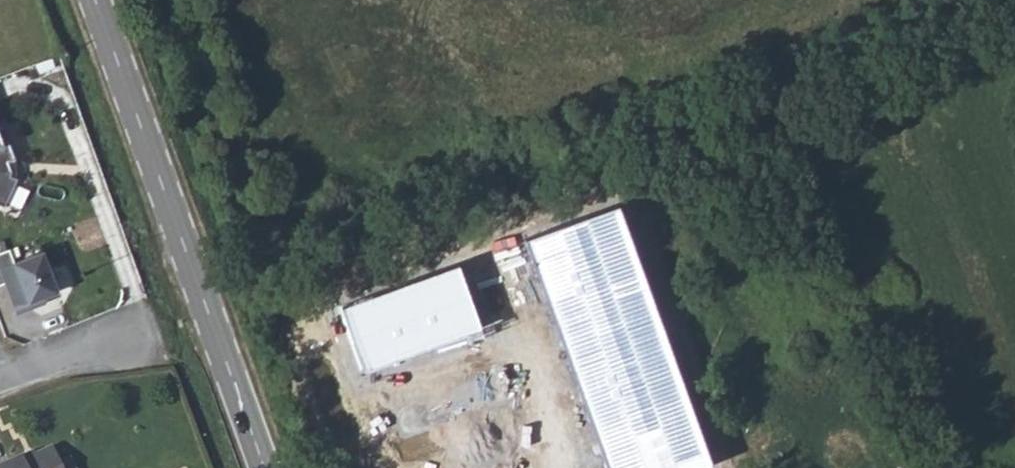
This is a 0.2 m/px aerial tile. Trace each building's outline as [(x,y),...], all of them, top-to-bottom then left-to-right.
[(4,207),(17,179),(9,175),(11,172),(8,162),(15,159),(2,127),(0,128),(0,205),(4,207)] [(20,173),(15,159),(8,162),(11,172),(9,175),(17,179),(20,173)] [(711,460),(619,209),(526,237),(608,467),(688,467),(711,460)] [(9,249),(0,253),(0,285),(6,283),(17,313),(45,303),(43,296),(56,291),(42,253),(13,263),(9,249)] [(482,332),(458,263),(344,314),(364,375),(482,332)] [(0,466),(0,467),(74,467),(70,457),(59,462),(51,446),(23,459),(21,456),(0,466)]
